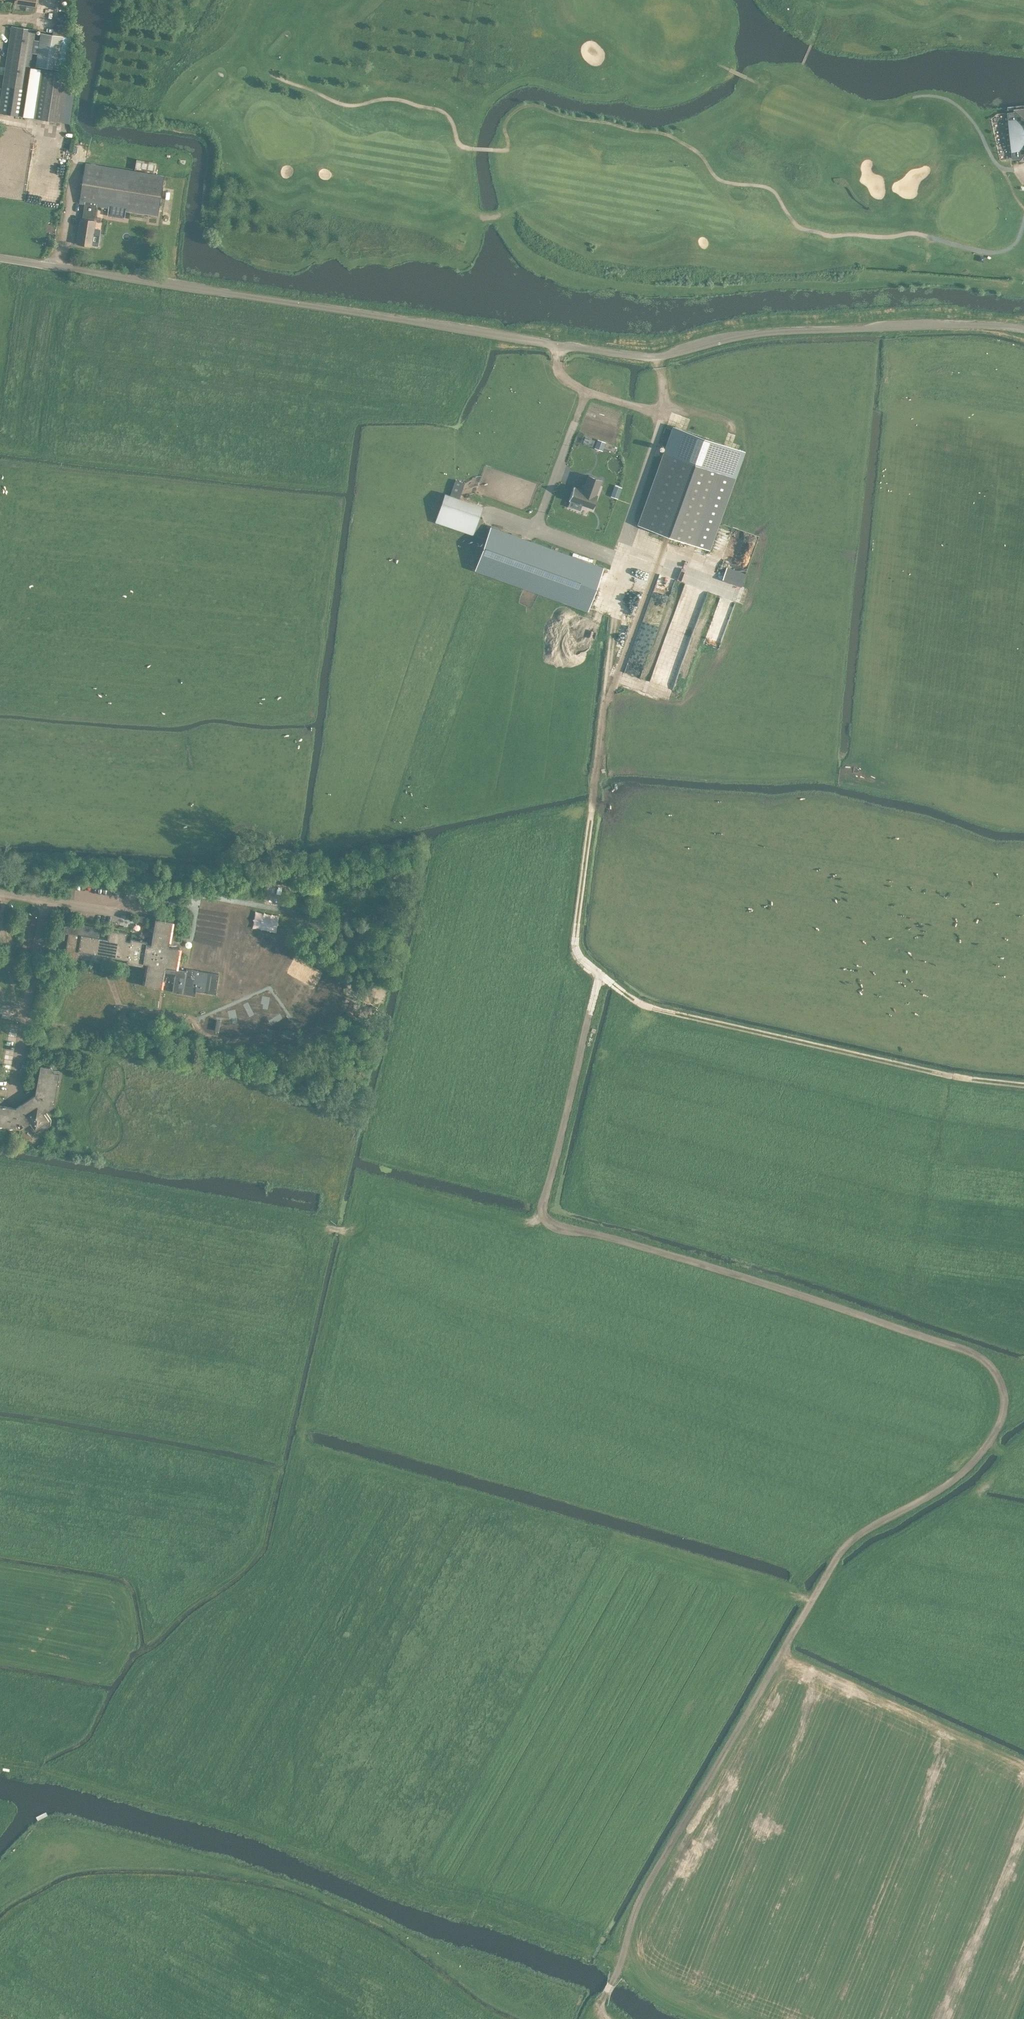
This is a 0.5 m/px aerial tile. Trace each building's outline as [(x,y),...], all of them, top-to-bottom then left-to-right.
[(57,15),(55,28),(66,29),(68,17),(57,15)] [(22,115),(29,71),(30,66),(35,29),(12,25),(0,98),(0,112),(22,115)] [(29,71),(22,115),(33,116),(39,77),(41,67),(30,66),(29,71)] [(68,81),(48,78),(39,77),(33,116),(42,117),(61,120),(68,81)] [(1012,157),(1021,156),(1021,157),(1023,157),(1023,110),(1016,111),(1017,111),(1008,112),(1012,157)] [(85,161),(79,202),(85,203),(95,204),(108,206),(125,209),(134,210),(153,213),(157,214),(163,174),(85,161)] [(80,217),(76,243),(91,245),(95,219),(93,219),(95,204),(85,203),(82,217),(80,217)] [(743,450),(731,446),(674,425),(639,524),(696,545),(708,549),(743,450)] [(604,441),(597,438),(594,446),(601,449),(604,441)] [(573,485),(568,499),(592,507),(596,494),(595,494),(596,493),(601,479),(588,474),(583,488),(582,489),(573,485)] [(438,510),(434,521),(472,534),(476,523),(482,505),(459,497),(449,494),(444,492),(438,510)] [(475,567),(572,602),(588,607),(588,606),(603,566),(490,525),(475,567)] [(63,959),(76,961),(78,950),(126,958),(126,962),(142,965),(143,962),(147,963),(143,984),(161,987),(163,971),(175,972),(172,991),(194,995),(195,990),(215,993),(218,973),(186,968),(185,970),(175,968),(179,947),(168,945),(172,920),(155,917),(151,943),(146,942),(147,940),(130,937),(129,940),(125,939),(126,931),(108,928),(107,938),(98,937),(100,927),(64,920),(62,931),(68,932),(63,959)] [(6,1126),(8,1129),(12,1127),(20,1128),(27,1123),(33,1130),(39,1131),(49,1124),(50,1118),(45,1110),(53,1105),(59,1072),(51,1071),(52,1067),(50,1064),(48,1066),(40,1064),(35,1093),(15,1107),(4,1105),(0,1104),(0,1125),(6,1126)]
